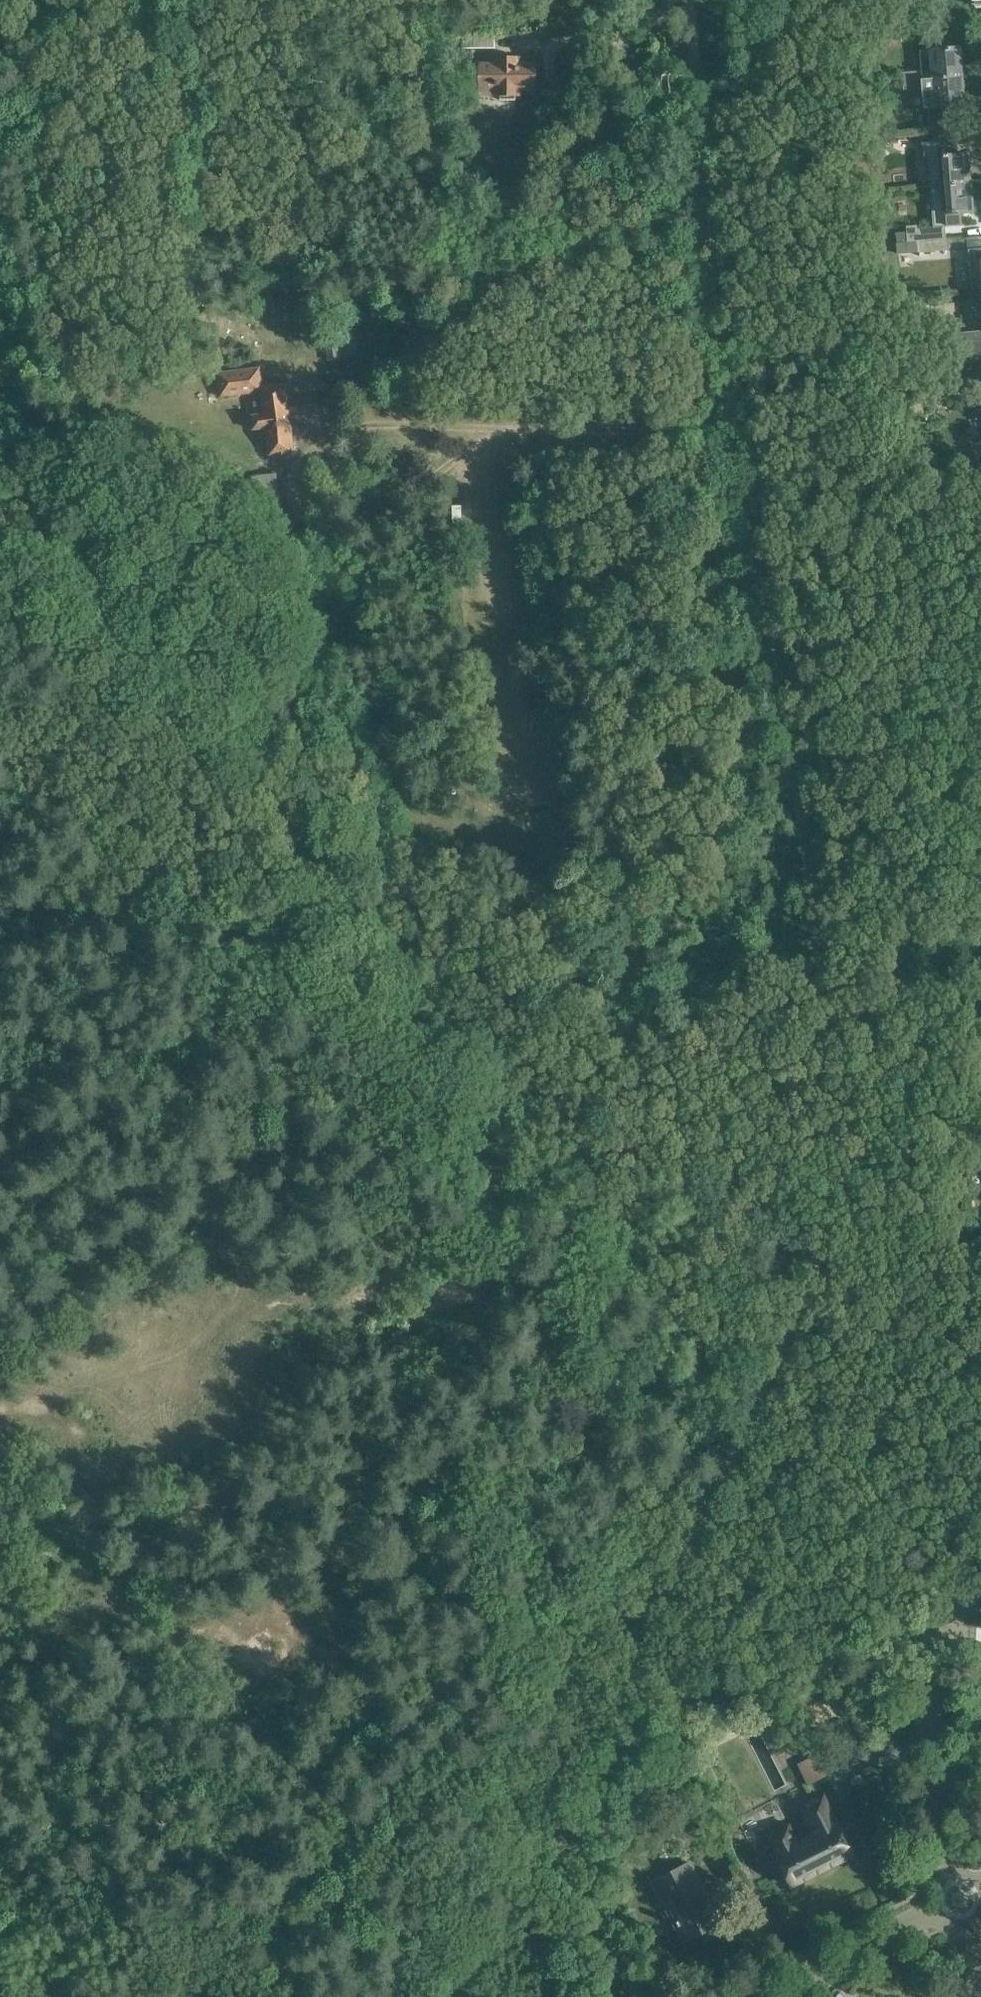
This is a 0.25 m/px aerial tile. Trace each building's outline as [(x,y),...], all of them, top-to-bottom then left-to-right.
[(903,71),(903,81),(961,77),(958,46),(918,49),(920,70),(903,71)] [(478,63),(478,95),(498,95),(498,100),(514,100),(514,95),(518,95),(518,90),(533,90),(534,62),(513,62),(513,57),(494,58),(494,63),(478,63)] [(961,77),(903,81),(904,90),(918,89),(919,107),(924,107),(924,109),(928,109),(928,112),(920,112),(921,122),(929,122),(929,123),(954,121),(953,106),(963,105),(961,77)] [(939,185),(969,183),(966,153),(957,154),(957,147),(980,145),(979,133),(953,135),(953,130),(934,132),(935,141),(914,143),(915,155),(923,155),(923,157),(929,157),(931,186),(939,185)] [(969,183),(939,185),(941,213),(946,213),(947,225),(963,224),(962,212),(971,211),(969,183)] [(897,232),(898,242),(947,238),(946,226),(918,228),(918,225),(907,226),(907,231),(897,232)] [(947,249),(947,238),(919,241),(920,252),(947,249)] [(951,345),(980,343),(980,331),(946,333),(947,345),(951,345)] [(356,355),(352,332),(323,337),(327,360),(356,355)] [(951,345),(952,356),(980,354),(980,343),(951,345)] [(261,391),(264,414),(251,416),(253,429),(265,427),(269,455),(293,452),(285,383),(261,385),(259,368),(218,372),(220,395),(261,391)] [(252,477),(256,516),(280,513),(275,474),(252,477)] [(853,1854),(823,1793),(800,1805),(814,1833),(798,1841),(788,1822),(767,1833),(776,1852),(775,1853),(791,1886),(853,1854)] [(719,1921),(689,1862),(652,1880),(682,1940),(719,1921)]
